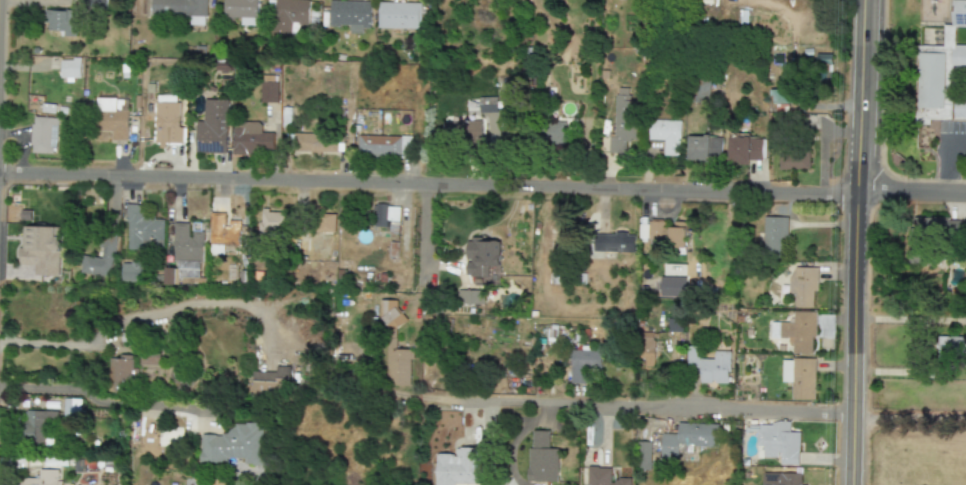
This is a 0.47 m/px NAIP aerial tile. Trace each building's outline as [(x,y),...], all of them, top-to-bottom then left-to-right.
[(106,0),(86,0),(86,8),(106,8),(106,0)] [(151,12),(152,0),(207,0),(206,13),(151,12)] [(224,15),(228,19),(233,19),(233,18),(241,18),(241,26),(257,27),(259,25),(258,18),(259,0),(224,0),(224,15)] [(268,30),(298,35),(299,22),(306,23),(309,2),(307,0),(273,0),(268,30)] [(951,27),(965,27),(965,0),(951,0),(951,27)] [(331,1),(331,27),(338,27),(339,25),(348,25),(348,26),(348,34),(363,34),(363,29),(370,29),(370,1),(331,1)] [(381,2),(381,27),(419,28),(419,3),(381,2)] [(45,11),(67,10),(77,37),(62,36),(62,31),(49,31),(45,21),(49,21),(45,11)] [(190,16),(189,25),(205,26),(205,17),(190,16)] [(951,45),(965,46),(965,70),(950,69),(951,45)] [(920,53),(918,107),(944,108),(945,54),(920,53)] [(216,61),(215,71),(230,71),(231,62),(216,61)] [(62,62),(61,78),(73,82),(78,79),(82,80),(83,70),(80,64),(62,62)] [(260,83),(260,103),(277,103),(276,83),(260,83)] [(618,87),(618,95),(615,96),(614,136),(609,136),(608,152),(635,153),(636,102),(629,102),(629,87),(618,87)] [(159,91),(152,101),(153,142),(181,141),(181,95),(159,91)] [(479,113),(497,113),(497,98),(479,98),(479,113)] [(96,99),(95,110),(114,112),(115,100),(96,99)] [(229,101),(227,154),(196,152),(198,122),(203,122),(204,100),(229,101)] [(953,100),(965,101),(965,119),(953,119),(953,100)] [(43,104),(42,112),(55,113),(56,105),(43,104)] [(128,112),(100,111),(99,137),(112,137),(112,140),(127,141),(128,112)] [(35,116),(34,125),(32,125),(30,146),(38,154),(53,156),(57,122),(53,118),(35,116)] [(544,144),(567,143),(566,119),(543,120),(544,144)] [(442,122),(443,150),(485,148),(483,120),(442,122)] [(233,154),(273,155),(274,133),(256,133),(257,124),(234,123),(233,154)] [(658,123),(651,133),(650,143),(665,144),(664,159),(680,160),(683,125),(658,123)] [(294,133),(313,149),(343,152),(344,137),(330,146),(319,135),(294,133)] [(358,135),(357,151),(409,154),(410,138),(358,135)] [(689,140),(689,164),(711,164),(713,158),(722,158),(722,141),(689,140)] [(731,145),(730,171),(750,172),(750,169),(752,167),(764,167),(765,146),(731,145)] [(779,169),(778,150),(809,149),(810,168),(779,169)] [(376,203),(376,206),(371,205),(370,214),(374,214),(374,226),(386,227),(386,222),(398,223),(399,209),(388,204),(376,203)] [(126,204),(124,251),(143,251),(143,241),(152,241),(152,248),(163,248),(164,219),(154,219),(154,216),(141,205),(126,204)] [(261,211),(260,234),(287,235),(288,212),(261,211)] [(335,233),(335,215),(321,215),(320,232),(335,233)] [(210,216),(209,247),(239,247),(239,221),(228,220),(228,225),(210,216)] [(765,218),(765,250),(771,255),(783,255),(782,242),(789,242),(788,217),(765,218)] [(908,264),(924,265),(926,233),(946,234),(947,218),(909,217),(908,264)] [(27,221),(27,247),(16,247),(16,261),(2,261),(2,280),(59,280),(60,221),(27,221)] [(650,240),(669,239),(669,249),(686,248),(686,222),(673,222),(649,223),(650,240)] [(173,223),(171,257),(202,259),(203,233),(190,233),(188,224),(173,223)] [(83,256),(80,271),(112,276),(116,234),(100,240),(99,247),(102,247),(100,259),(83,256)] [(588,235),(635,237),(634,256),(614,255),(614,263),(587,262),(588,235)] [(464,240),(465,262),(468,262),(468,275),(480,275),(498,258),(498,240),(464,240)] [(120,264),(129,264),(130,262),(141,262),(140,281),(120,280),(120,264)] [(795,267),(788,278),(788,293),(794,293),(794,307),(813,307),(813,287),(818,287),(818,267),(795,267)] [(165,268),(164,284),(174,284),(175,269),(165,268)] [(551,273),(551,284),(585,285),(586,275),(551,273)] [(660,297),(685,297),(685,277),(660,277),(660,297)] [(453,290),(453,307),(483,307),(483,290),(453,290)] [(393,305),(381,316),(392,328),(404,317),(393,305)] [(793,311),(792,323),(780,322),(780,345),(793,345),(792,353),(812,354),(812,337),(815,337),(816,312),(793,311)] [(667,318),(683,319),(683,332),(667,332),(667,318)] [(653,367),(653,333),(642,333),(642,367),(653,367)] [(963,337),(938,337),(938,360),(963,360),(963,337)] [(390,346),(386,385),(410,387),(414,349),(390,346)] [(571,349),(600,350),(598,387),(570,386),(571,349)] [(140,350),(139,366),(161,367),(162,351),(140,350)] [(700,367),(701,391),(713,391),(713,388),(729,387),(733,380),(732,367),(723,358),(715,367),(700,367)] [(108,359),(107,390),(119,391),(123,381),(132,381),(133,360),(108,359)] [(796,363),(796,400),(814,400),(815,363),(796,363)] [(783,364),(783,385),(794,385),(794,364),(783,364)] [(276,366),(276,374),(276,377),(290,377),(290,367),(276,366)] [(253,372),(252,381),(275,382),(276,374),(253,372)] [(64,398),(63,415),(79,416),(79,398),(64,398)] [(46,445),(46,430),(57,430),(58,412),(26,411),(25,445),(46,445)] [(678,422),(720,424),(719,449),(693,447),(691,444),(678,443),(677,456),(660,455),(662,433),(677,434),(678,422)] [(200,435),(200,460),(257,462),(258,423),(221,435),(200,435)] [(791,425),(774,425),(774,431),(765,431),(765,433),(758,433),(758,443),(758,449),(766,449),(765,460),(779,460),(779,455),(783,455),(783,467),(799,467),(800,436),(790,436),(791,425)] [(557,455),(556,484),(529,484),(529,450),(534,450),(535,431),(551,432),(551,455),(557,455)] [(637,446),(652,446),(652,474),(637,474),(637,446)] [(437,484),(476,484),(478,450),(456,449),(456,456),(438,455),(437,484)] [(630,480),(630,484),(591,484),(587,484),(587,466),(598,466),(599,468),(610,468),(611,483),(614,483),(614,480),(617,480),(630,480)] [(24,484),(62,484),(62,482),(56,482),(57,472),(44,471),(40,480),(25,478),(24,484)] [(763,484),(801,484),(801,473),(763,473),(763,484)]
